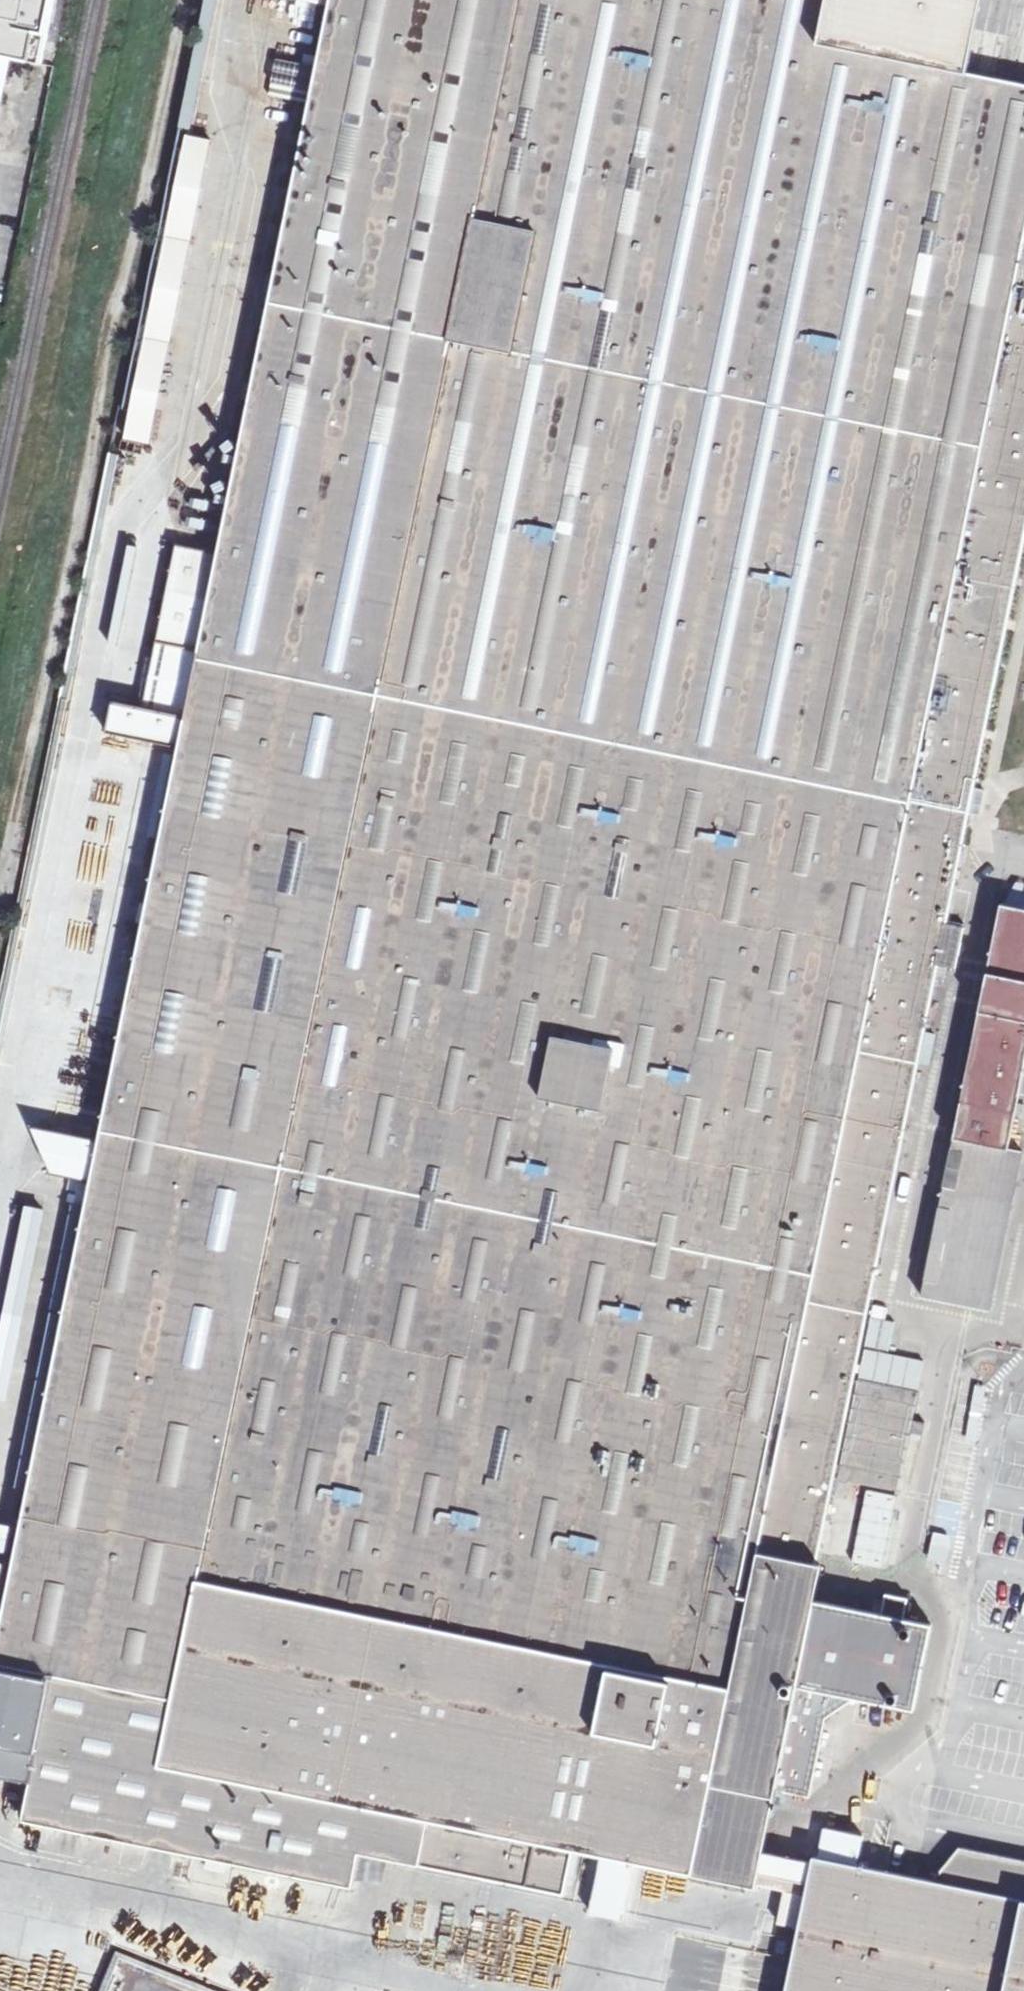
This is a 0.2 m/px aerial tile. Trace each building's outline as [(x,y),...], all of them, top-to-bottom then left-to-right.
[(93,1181),(0,1639),(0,1772),(33,1779),(25,1818),(356,1886),(363,1853),(568,1894),(577,1850),(757,1884),(760,1872),(765,1851),(778,1787),(812,1794),(828,1715),(858,1696),(916,1708),(934,1624),(906,1618),(910,1598),(888,1594),(884,1614),(816,1601),(823,1566),(819,1565),(838,1473),(842,1474),(840,1480),(906,1493),(918,1435),(930,1437),(933,1423),(920,1420),(926,1392),(861,1378),(843,1465),(840,1465),(858,1372),(862,1373),(861,1377),(926,1390),(932,1361),(867,1348),(864,1365),(860,1364),(940,964),(959,968),(967,927),(948,923),(971,812),(982,814),(987,789),(976,787),(1023,551),(1023,84),(1001,79),(969,72),(983,0),(332,0),(319,66),(312,102),(221,552),(178,543),(145,707),(114,700),(108,731),(182,746),(102,1139),(34,1125),(54,1173),(93,1181)] [(44,62),(57,0),(0,0),(0,54),(44,62)] [(10,71),(13,56),(0,54),(0,119),(10,71)] [(276,94),(312,102),(319,66),(278,57),(273,82),(278,83),(276,94)] [(273,82),(258,79),(256,90),(276,94),(278,83),(273,82)] [(154,441),(199,132),(171,128),(125,437),(154,441)] [(1012,883),(1009,897),(1023,900),(1023,886),(1012,883)] [(922,1295),(991,1310),(1023,1155),(1023,1151),(1011,1148),(1023,1085),(1023,907),(1005,903),(922,1295)] [(9,1356),(0,1354),(0,1389),(9,1356)] [(951,1536),(934,1533),(925,1573),(942,1577),(951,1536)] [(935,1879),(1023,1897),(1023,1860),(961,1847),(935,1879)] [(760,1872),(811,1881),(815,1861),(765,1851),(760,1872)] [(811,1881),(808,1894),(774,1888),(768,1918),(802,1925),(789,1990),(1023,1990),(1023,1897),(935,1879),(873,1867),(816,1855),(815,1861),(811,1881)] [(760,1872),(757,1884),(774,1888),(808,1894),(811,1881),(760,1872)] [(128,1963),(118,1990),(153,1990),(154,1988),(163,1990),(213,1990),(128,1963)]
